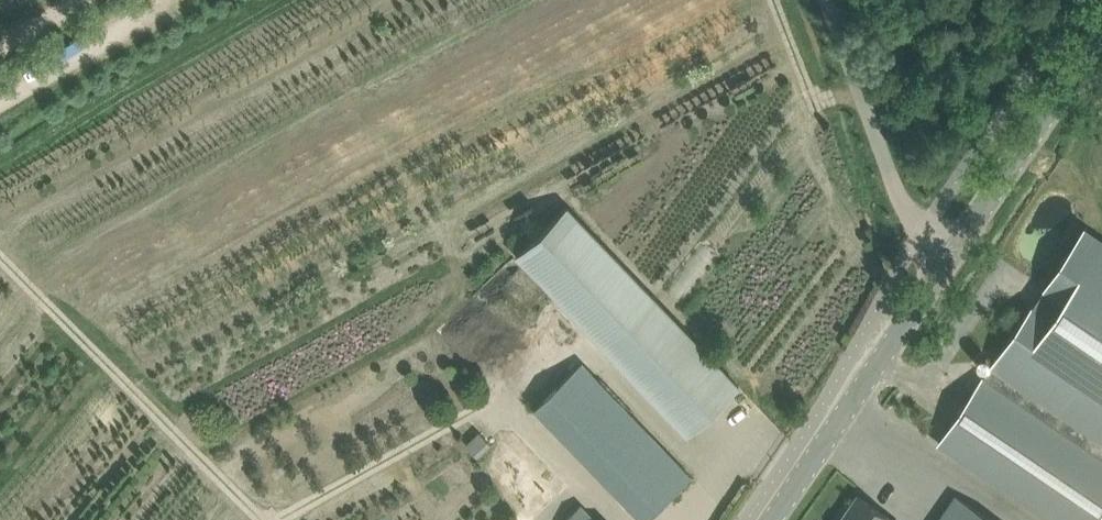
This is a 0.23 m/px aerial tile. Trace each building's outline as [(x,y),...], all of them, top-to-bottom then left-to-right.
[(567,206),(516,254),(688,434),(739,385),(567,206)] [(988,370),(1101,446),(1101,242),(1084,230),(1001,352),(997,357),(992,364),(989,369),(988,370)] [(629,506),(642,519),(646,519),(692,476),(582,361),(534,407),(629,506)] [(949,427),(954,452),(1054,519),(1095,519),(1101,510),(1101,446),(988,370),(983,377),(969,398),(949,427)] [(876,507),(858,494),(840,519),(895,519),(876,507)] [(939,519),(994,519),(957,495),(939,519)] [(565,519),(598,519),(583,503),(565,519)]
